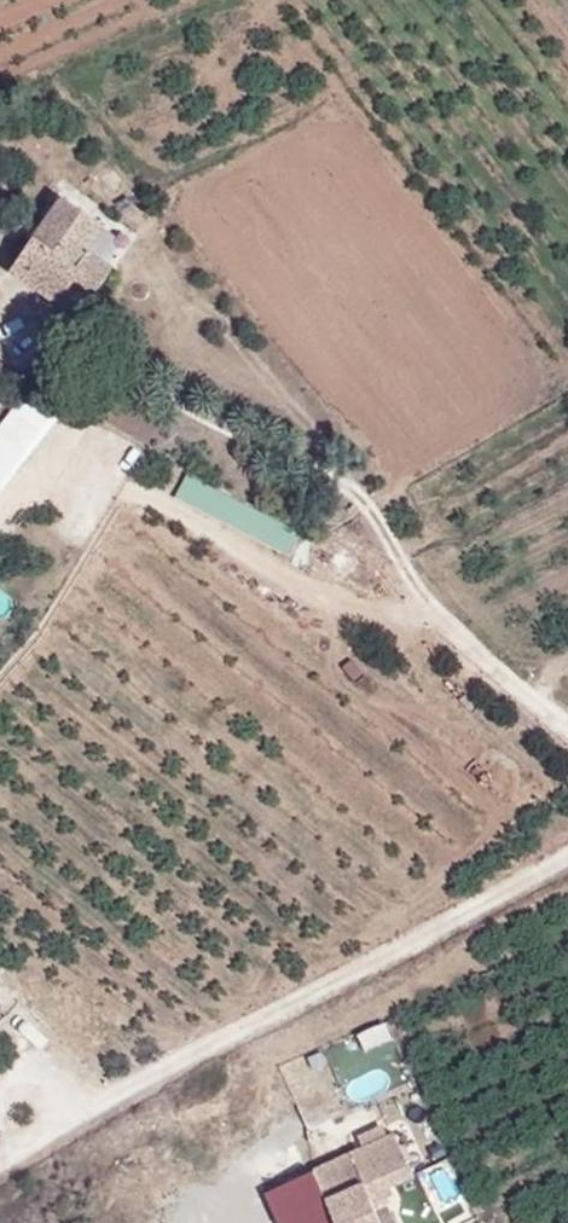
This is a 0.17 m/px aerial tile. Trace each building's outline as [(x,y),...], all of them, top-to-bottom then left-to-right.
[(64,295),(60,300),(79,312),(111,268),(85,249),(103,225),(64,197),(17,262),(64,295)] [(58,303),(60,300),(64,295),(17,262),(11,270),(58,303)] [(190,474),(178,498),(294,554),(306,530),(190,474)] [(396,1134),(350,1156),(369,1194),(414,1173),(396,1134)] [(350,1156),(268,1194),(281,1222),(383,1222),(369,1194),(350,1156)]
